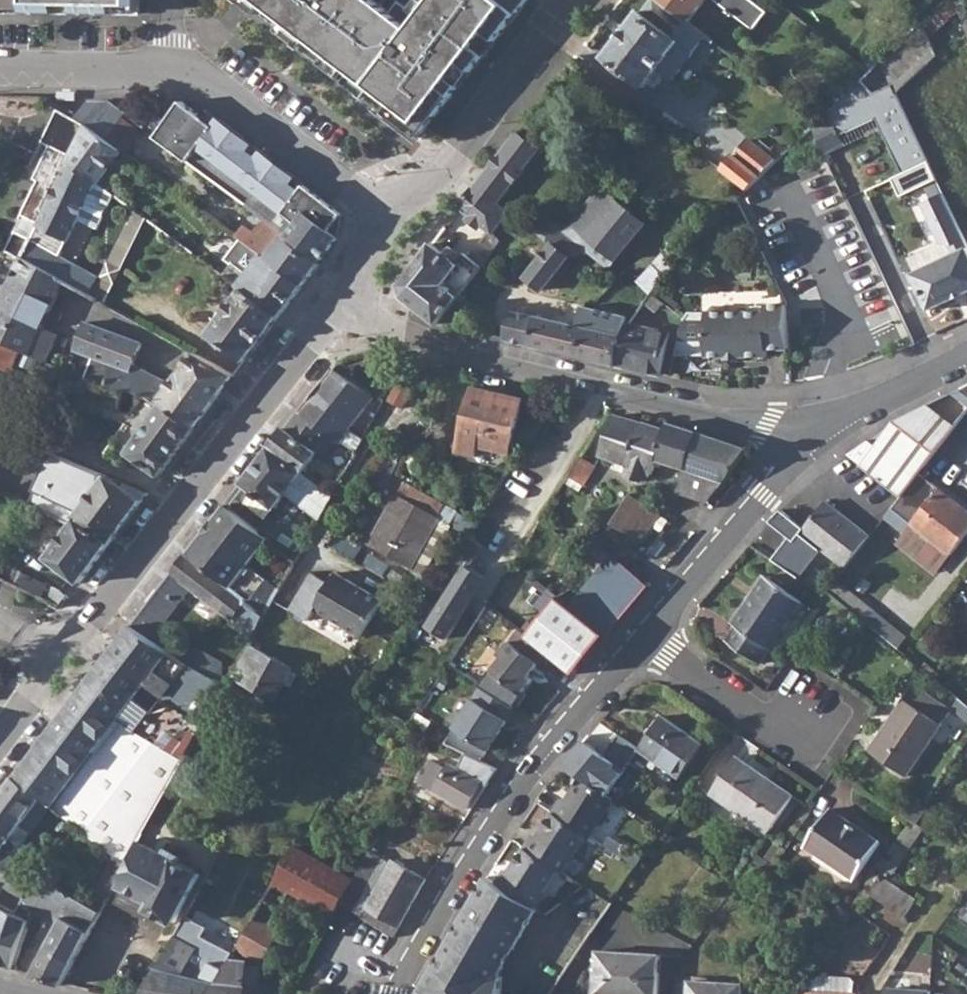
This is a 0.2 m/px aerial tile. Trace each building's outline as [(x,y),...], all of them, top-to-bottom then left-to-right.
[(27,10),(48,10),(30,0),(0,0),(0,9),(27,10)] [(369,87),(382,70),(414,28),(396,14),(386,7),(392,0),(261,0),(308,36),(317,26),(326,33),(317,44),(350,69),(343,78),(360,91),(365,84),(369,87)] [(374,101),(421,137),(530,0),(406,0),(396,14),(414,28),(382,70),(392,78),(374,101)] [(661,0),(651,0),(642,12),(640,11),(605,55),(645,86),(658,69),(671,79),(705,34),(688,21),(661,0)] [(688,21),(704,0),(661,0),(688,21)] [(754,28),(767,11),(753,0),(717,0),(754,28)] [(883,63),(896,91),(937,54),(929,37),(959,10),(954,1),(954,0),(953,0),(883,63)] [(954,1),(959,10),(962,17),(966,15),(966,3),(966,0),(957,0),(954,1)] [(848,99),(815,129),(825,151),(864,133),(848,99)] [(183,100),(156,137),(203,172),(234,130),(206,109),(202,114),(183,100)] [(89,125),(72,160),(100,181),(121,148),(108,138),(104,135),(121,112),(109,102),(106,102),(89,125)] [(86,102),(77,118),(87,124),(89,125),(106,102),(86,102)] [(20,219),(38,228),(40,224),(72,160),(70,158),(87,124),(77,118),(71,115),(62,133),(20,219)] [(123,117),(108,138),(121,148),(128,153),(142,133),(123,117)] [(344,214),(234,130),(203,172),(322,258),(341,236),(344,214)] [(517,130),(497,156),(521,176),(541,149),(517,130)] [(734,156),(723,169),(747,187),(776,161),(750,140),(737,157),(734,156)] [(497,156),(458,206),(501,239),(515,221),(507,215),(520,199),(510,189),(521,176),(497,156)] [(72,160),(40,224),(82,245),(112,190),(100,181),(72,160)] [(602,187),(576,218),(591,230),(580,244),(609,267),(646,221),(602,187)] [(943,192),(922,202),(940,240),(949,243),(953,253),(912,272),(929,309),(954,297),(953,293),(962,289),(965,293),(966,292),(966,244),(953,213),(943,192)] [(213,199),(205,209),(242,237),(263,253),(304,282),(320,262),(286,237),(287,232),(265,217),(256,230),(213,199)] [(137,210),(98,290),(110,296),(149,216),(137,210)] [(525,275),(543,289),(561,266),(580,244),(591,230),(576,218),(566,231),(549,218),(538,232),(535,229),(518,249),(536,262),(525,275)] [(224,273),(243,287),(280,315),(304,282),(263,253),(242,237),(228,256),(234,261),(224,273)] [(33,238),(25,255),(59,274),(68,279),(91,292),(100,276),(33,238)] [(456,261),(431,241),(411,266),(400,281),(403,296),(419,309),(437,323),(482,266),(465,251),(456,261)] [(14,274),(22,259),(0,246),(0,267),(14,274)] [(14,274),(3,298),(18,305),(25,291),(45,300),(59,274),(25,255),(22,259),(14,274)] [(243,287),(209,333),(246,359),(276,319),(280,315),(243,287)] [(649,291),(643,301),(653,309),(662,300),(650,290),(649,291)] [(603,316),(624,321),(626,312),(580,303),(579,311),(587,312),(603,316)] [(706,356),(726,356),(726,354),(739,353),(739,355),(767,355),(767,348),(788,348),(786,303),(765,303),(765,310),(726,311),(720,305),(710,305),(707,311),(689,313),(684,318),(674,354),(707,354),(706,356)] [(522,342),(529,312),(512,309),(505,338),(522,342)] [(577,354),(587,312),(579,311),(576,323),(561,320),(554,349),(577,354)] [(529,344),(536,314),(529,312),(522,342),(529,344)] [(587,312),(577,354),(594,358),(603,316),(587,312)] [(536,314),(529,344),(554,349),(561,320),(536,314)] [(603,316),(594,358),(616,362),(619,333),(625,326),(627,321),(624,321),(603,316)] [(46,361),(66,370),(71,360),(51,351),(58,337),(44,330),(41,329),(38,334),(26,329),(24,331),(0,320),(0,338),(46,361)] [(619,333),(616,362),(659,373),(668,331),(627,321),(625,326),(619,333)] [(114,364),(134,372),(137,364),(143,343),(86,322),(75,349),(114,364)] [(1,365),(36,382),(46,361),(0,338),(0,368),(1,365)] [(172,381),(159,398),(197,425),(213,403),(236,373),(195,350),(172,381)] [(71,360),(66,370),(77,375),(82,364),(71,360)] [(113,370),(91,363),(86,378),(109,385),(113,370)] [(134,372),(114,364),(113,370),(109,385),(127,390),(147,395),(159,398),(172,381),(137,364),(134,372)] [(333,366),(300,409),(326,429),(330,432),(338,439),(340,440),(373,397),(333,366)] [(402,374),(388,399),(402,407),(415,382),(402,374)] [(86,378),(82,377),(71,405),(83,409),(86,404),(108,410),(106,417),(115,419),(127,390),(109,385),(86,378)] [(522,398),(474,388),(459,450),(474,453),(477,443),(509,450),(522,398)] [(878,445),(916,475),(919,472),(943,442),(966,410),(966,394),(959,388),(953,392),(943,395),(932,405),(929,406),(918,407),(902,413),(901,415),(894,424),(878,445)] [(147,395),(107,450),(125,459),(130,453),(159,474),(197,425),(159,398),(147,395)] [(300,409),(271,445),(304,469),(316,454),(318,452),(315,449),(330,432),(326,429),(300,409)] [(671,422),(666,421),(664,427),(613,413),(600,455),(651,472),(657,457),(685,466),(678,491),(708,501),(729,476),(747,448),(712,436),(710,436),(671,422)] [(850,453),(864,464),(902,493),(916,475),(878,445),(871,440),(850,453)] [(271,445),(243,481),(248,484),(238,497),(265,518),(285,493),(318,518),(333,493),(303,471),(304,469),(271,445)] [(580,456),(568,474),(583,482),(594,465),(580,456)] [(47,494),(37,508),(73,522),(77,518),(109,541),(124,521),(142,498),(112,475),(83,463),(56,496),(47,494)] [(884,516),(905,532),(911,523),(951,553),(966,532),(966,509),(919,472),(916,475),(902,493),(901,495),(884,516)] [(418,551),(445,502),(405,479),(369,543),(410,566),(418,551)] [(632,492),(606,530),(608,532),(623,541),(629,532),(641,540),(660,511),(632,492)] [(822,547),(846,565),(870,534),(826,500),(803,530),(778,510),(767,522),(788,539),(772,559),(798,578),(822,547)] [(226,504),(188,553),(232,585),(266,612),(279,588),(248,563),(269,537),(226,504)] [(73,522),(48,556),(80,581),(109,541),(77,518),(73,522)] [(188,553),(132,624),(162,644),(166,647),(168,643),(171,640),(157,630),(191,586),(232,617),(237,612),(250,622),(244,634),(251,639),(255,632),(266,612),(232,585),(188,553)] [(598,573),(571,606),(606,633),(607,635),(649,585),(613,555),(611,558),(598,573)] [(457,638),(487,573),(463,562),(433,627),(457,638)] [(312,569),(289,606),(308,617),(315,606),(359,634),(382,598),(336,570),(330,580),(312,569)] [(736,624),(725,640),(759,663),(808,591),(796,582),(790,591),(765,574),(733,622),(736,624)] [(836,577),(826,590),(864,620),(874,609),(836,577)] [(53,585),(47,598),(58,603),(61,605),(70,594),(61,588),(53,585)] [(559,596),(528,636),(548,652),(575,672),(606,633),(571,606),(559,596)] [(110,652),(98,668),(133,695),(136,697),(146,682),(163,695),(190,663),(185,660),(181,658),(166,647),(162,644),(132,624),(110,652)] [(548,652),(528,636),(521,630),(509,645),(537,667),(548,652)] [(187,656),(185,660),(190,663),(202,669),(227,682),(230,676),(224,673),(223,661),(194,645),(187,656)] [(252,645),(235,676),(273,697),(290,667),(252,645)] [(537,667),(509,645),(502,654),(506,657),(495,672),(523,693),(534,679),(530,676),(537,667)] [(39,745),(16,775),(33,788),(43,796),(48,801),(52,803),(116,853),(128,862),(140,840),(227,682),(202,669),(190,663),(163,695),(152,710),(137,730),(118,720),(136,697),(133,695),(98,668),(40,743),(39,745)] [(517,708),(483,686),(456,728),(490,750),(517,708)] [(913,686),(869,750),(906,775),(950,712),(913,686)] [(952,708),(966,719),(966,704),(959,697),(952,708)] [(639,748),(680,776),(703,743),(662,715),(639,748)] [(735,756),(710,793),(767,831),(792,795),(735,756)] [(431,760),(420,780),(433,788),(432,790),(465,808),(484,776),(475,772),(472,777),(448,763),(446,768),(431,760)] [(0,795),(0,801),(10,809),(7,814),(12,817),(31,831),(52,803),(48,801),(43,796),(33,788),(16,775),(0,795)] [(559,801),(550,814),(584,835),(588,838),(612,798),(580,776),(563,803),(559,801)] [(12,857),(31,831),(12,817),(7,814),(10,809),(0,801),(0,850),(12,857)] [(831,807),(805,844),(853,877),(879,840),(831,807)] [(425,982),(433,993),(432,993),(502,993),(503,977),(498,975),(503,966),(513,949),(529,919),(521,924),(496,907),(507,892),(531,858),(553,875),(556,870),(560,873),(584,835),(550,814),(534,838),(531,836),(522,850),(506,873),(503,871),(494,884),(484,878),(477,890),(470,901),(464,912),(450,937),(442,952),(425,982)] [(128,862),(118,880),(124,883),(123,885),(126,886),(118,900),(149,916),(153,908),(175,920),(201,872),(179,860),(181,856),(170,851),(168,854),(145,841),(144,842),(140,840),(128,862)] [(3,884),(24,895),(37,872),(12,857),(0,850),(0,889),(3,884)] [(355,879),(341,903),(394,934),(426,877),(394,859),(392,862),(371,850),(355,879)] [(116,853),(102,878),(115,886),(118,880),(128,862),(116,853)] [(531,858),(507,892),(496,907),(521,924),(529,919),(535,910),(531,908),(553,875),(531,858)] [(15,967),(34,907),(50,880),(37,872),(24,895),(17,910),(0,901),(0,962),(15,967)] [(747,873),(739,885),(747,891),(755,878),(747,873)] [(882,875),(870,893),(904,915),(915,897),(882,875)] [(102,878),(89,903),(102,910),(115,886),(102,878)] [(61,921),(34,973),(63,982),(102,910),(89,903),(76,895),(50,880),(34,907),(61,921)] [(274,880),(236,947),(263,961),(285,920),(277,914),(291,890),(274,880)] [(143,993),(173,993),(175,972),(182,974),(199,941),(220,904),(198,891),(179,926),(158,966),(143,993)] [(173,993),(209,993),(230,959),(233,953),(224,948),(217,950),(200,979),(187,975),(182,974),(175,972),(173,993)] [(658,953),(598,951),(596,993),(657,993),(658,953)] [(209,993),(265,993),(266,984),(258,983),(260,965),(246,963),(247,960),(244,960),(230,959),(209,993)] [(928,993),(928,992),(905,991),(906,979),(888,978),(888,993),(928,993)] [(689,993),(742,993),(742,982),(690,980),(689,993)]
